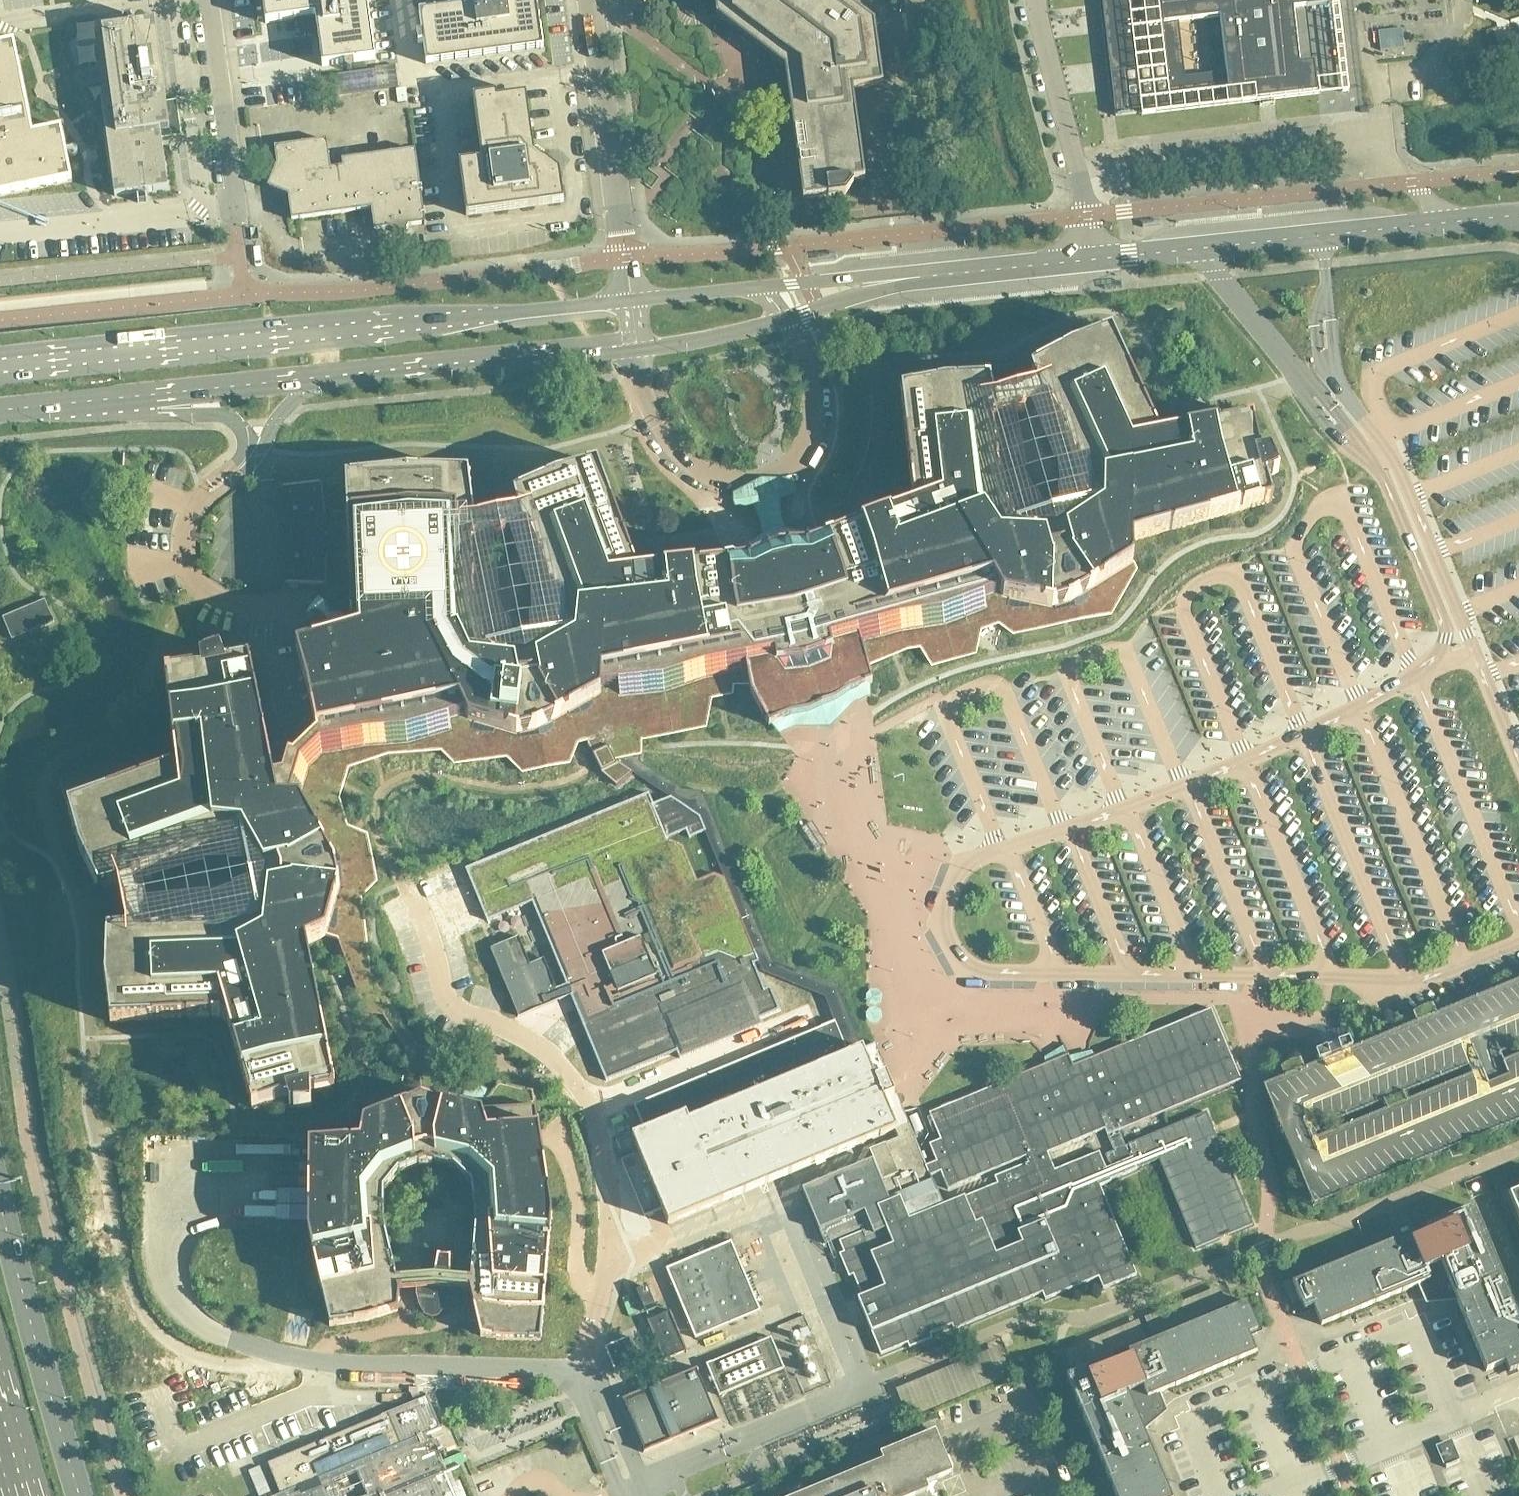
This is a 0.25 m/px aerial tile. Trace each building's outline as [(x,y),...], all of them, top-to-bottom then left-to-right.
[(367,0),(262,0),(266,23),(297,19),(298,22),(306,27),(317,26),(322,66),(375,59),(367,0)] [(537,0),(468,0),(468,4),(419,11),(422,31),(417,32),(418,43),(423,43),(426,64),(544,48),(537,0)] [(845,0),(714,0),(716,16),(717,15),(785,68),(789,98),(793,126),(797,156),(801,188),(803,200),(828,197),(845,194),(854,183),(852,184),(849,182),(865,179),(857,119),(853,89),(883,85),(875,23),(845,0)] [(1114,100),(1116,116),(1217,104),(1217,102),(1216,97),(1229,95),(1230,102),(1259,99),(1260,105),(1275,103),(1274,97),(1318,92),(1314,61),(1299,63),(1293,8),(1336,3),(1336,0),(1102,0),(1114,100)] [(175,117),(174,104),(166,105),(154,22),(101,29),(110,91),(100,92),(114,196),(168,188),(160,130),(168,129),(167,118),(175,117)] [(1402,29),(1379,32),(1381,51),(1405,48),(1402,29)] [(72,179),(61,126),(33,132),(14,40),(0,43),(0,194),(72,179)] [(534,153),(526,95),(497,99),(497,94),(473,97),(482,160),(459,163),(466,215),(564,202),(559,172),(551,165),(554,162),(541,152),(534,153)] [(425,224),(415,149),(341,159),(342,167),(330,168),(327,140),(274,147),(279,179),(275,189),(288,195),(291,220),(371,209),(374,230),(396,227),(397,227),(405,229),(406,225),(408,225),(408,226),(424,223),(424,224),(425,224)] [(493,655),(483,647),(474,613),(471,540),(476,539),(474,523),(468,474),(420,472),(407,471),(345,479),(346,512),(325,513),(322,484),(322,482),(281,486),(285,583),(326,585),(327,558),(348,559),(350,604),(351,626),(345,634),(296,648),(307,688),(315,730),(293,757),(288,755),(282,775),(272,777),(249,660),(225,664),(220,651),(199,659),(201,669),(165,673),(175,760),(170,769),(151,776),(141,749),(128,754),(59,779),(79,849),(93,880),(99,891),(133,881),(132,876),(202,850),(236,846),(247,852),(262,880),(262,892),(259,911),(250,921),(217,930),(144,933),(141,928),(107,932),(105,978),(110,1022),(219,1017),(228,1024),(252,1108),(286,1099),(289,1108),(311,1107),(311,1093),(334,1088),(306,945),(325,936),(337,939),(338,943),(365,1013),(383,1015),(419,1071),(421,1098),(363,1121),(360,1140),(308,1144),(308,1232),(330,1326),(367,1320),(398,1311),(399,1293),(399,1289),(407,1289),(416,1288),(416,1292),(419,1305),(425,1315),(431,1318),(438,1316),(446,1307),(451,1295),(451,1290),(452,1288),(453,1294),(460,1292),(470,1290),(474,1310),(481,1336),(503,1340),(541,1340),(547,1265),(552,1215),(548,1192),(541,1143),(533,1092),(498,1083),(488,1098),(472,1100),(436,1090),(434,1070),(430,1048),(418,1046),(393,1008),(369,970),(364,932),(360,897),(375,882),(366,835),(346,827),(338,798),(342,785),(347,768),(379,757),(388,754),(441,750),(455,762),(507,756),(523,772),(569,763),(573,753),(577,742),(585,740),(598,737),(600,736),(607,746),(641,739),(705,726),(710,698),(720,696),(732,694),(733,685),(749,685),(751,693),(769,725),(792,716),(809,713),(813,711),(813,712),(814,712),(814,713),(815,714),(816,715),(817,715),(817,716),(818,716),(819,716),(820,717),(821,717),(822,717),(823,717),(824,717),(824,716),(825,716),(826,716),(827,716),(827,715),(828,715),(828,714),(829,714),(830,713),(830,712),(831,712),(831,711),(831,710),(832,709),(832,708),(832,707),(832,706),(832,705),(832,704),(831,704),(836,702),(850,692),(872,682),(868,665),(896,656),(920,647),(932,664),(975,652),(980,630),(999,623),(1013,634),(1110,614),(1119,598),(1135,569),(1132,541),(1208,519),(1272,501),(1266,478),(1279,472),(1278,471),(1269,451),(1259,453),(1252,418),(1166,435),(1157,430),(1111,331),(1070,347),(1029,369),(1036,388),(1041,403),(1047,402),(1078,468),(1085,503),(1080,514),(1053,531),(1021,530),(1012,523),(999,489),(991,417),(996,416),(993,399),(992,398),(989,380),(943,383),(929,386),(900,392),(912,500),(907,509),(836,535),(819,541),(807,545),(787,546),(787,545),(786,545),(785,544),(784,543),(783,543),(782,542),(781,542),(780,542),(779,542),(778,542),(777,542),(776,542),(775,542),(774,542),(774,543),(773,543),(772,543),(772,544),(771,544),(771,545),(770,545),(770,546),(769,546),(769,547),(769,548),(768,548),(768,549),(768,550),(767,551),(750,559),(731,562),(697,565),(662,569),(643,571),(634,566),(596,463),(554,475),(512,493),(518,513),(522,530),(528,529),(553,597),(557,632),(552,643),(524,658),(493,655)] [(54,621),(45,599),(2,617),(5,623),(12,639),(54,621)] [(697,817),(724,877),(741,884),(702,789),(680,788),(640,761),(640,752),(641,739),(607,746),(619,763),(623,766),(697,817)] [(679,997),(688,993),(705,986),(727,977),(730,970),(742,975),(761,967),(773,962),(741,884),(724,877),(714,873),(697,881),(683,846),(670,840),(667,841),(648,794),(467,869),(488,919),(533,901),(592,1043),(682,1006),(679,997)] [(837,988),(773,962),(761,967),(823,997),(834,1020),(849,1014),(837,988)] [(1323,1199),(1518,1118),(1518,984),(1276,1086),(1323,1199)] [(941,1171),(948,1188),(1026,1156),(1028,1160),(1048,1152),(1106,1128),(1108,1135),(1120,1130),(1242,1080),(1211,1008),(1073,1065),(1068,1054),(930,1111),(941,1138),(930,1143),(937,1161),(927,1165),(931,1175),(941,1171)] [(632,1137),(639,1153),(662,1209),(668,1224),(742,1193),(819,1161),(893,1130),(909,1124),(901,1105),(902,1105),(902,1104),(903,1104),(903,1103),(904,1103),(904,1102),(904,1101),(905,1100),(905,1099),(904,1099),(904,1098),(904,1097),(903,1096),(903,1095),(902,1095),(901,1095),(901,1094),(900,1094),(899,1094),(898,1094),(897,1094),(897,1095),(875,1042),(863,1048),(849,1014),(834,1020),(634,1105),(637,1114),(639,1118),(644,1131),(641,1133),(632,1137)] [(1207,1112),(1128,1145),(1132,1156),(1137,1168),(1157,1160),(1195,1251),(1255,1226),(1207,1112)] [(872,1159),(803,1187),(826,1242),(861,1227),(862,1231),(839,1240),(844,1252),(839,1254),(849,1277),(853,1275),(862,1297),(858,1299),(881,1355),(908,1344),(910,1348),(933,1339),(931,1334),(952,1325),(954,1330),(1042,1293),(1045,1300),(1098,1277),(1103,1288),(1137,1274),(1125,1246),(1106,1200),(1101,1186),(1112,1182),(1111,1180),(1138,1169),(1137,1168),(1132,1156),(1113,1164),(1108,1153),(1115,1150),(1113,1146),(1058,1168),(1051,1152),(1028,1161),(1029,1162),(995,1176),(998,1183),(948,1203),(943,1205),(909,1219),(886,1229),(877,1207),(877,1205),(889,1200),(872,1159)] [(1518,1218),(1518,1188),(1508,1193),(1518,1218)] [(1292,1283),(1300,1302),(1304,1310),(1313,1306),(1321,1325),(1421,1284),(1428,1302),(1457,1300),(1486,1371),(1513,1360),(1517,1368),(1516,1369),(1517,1370),(1518,1369),(1518,1319),(1473,1207),(1426,1227),(1429,1233),(1413,1240),(1411,1233),(1292,1283)] [(239,1255),(269,1255),(269,1233),(208,1232),(208,1251),(222,1252),(222,1261),(239,1262),(239,1255)] [(275,1239),(274,1260),(286,1260),(286,1239),(275,1239)] [(761,1311),(731,1241),(666,1268),(695,1338),(761,1311)] [(281,1297),(286,1334),(312,1330),(307,1293),(281,1297)] [(1066,1376),(1116,1495),(1171,1495),(1141,1424),(1160,1409),(1154,1395),(1157,1393),(1256,1352),(1249,1333),(1258,1329),(1255,1321),(1247,1301),(1128,1351),(1131,1357),(1115,1363),(1113,1357),(1066,1376)] [(682,1351),(666,1311),(643,1321),(658,1360),(682,1351)] [(640,1362),(631,1340),(630,1336),(604,1347),(614,1372),(640,1362)] [(784,1368),(771,1337),(706,1364),(719,1395),(784,1368)] [(697,1365),(622,1398),(645,1450),(720,1419),(697,1365)] [(901,1383),(894,1399),(913,1406),(919,1390),(901,1383)] [(445,1473),(457,1468),(456,1467),(438,1474),(436,1468),(442,1465),(431,1440),(429,1441),(426,1435),(441,1428),(427,1394),(425,1395),(426,1397),(268,1463),(280,1494),(275,1495),(455,1495),(445,1473)] [(929,1490),(926,1484),(953,1473),(935,1431),(880,1454),(883,1460),(797,1495),(915,1495),(929,1490)] [(1460,1459),(1451,1440),(1436,1446),(1444,1465),(1460,1459)] [(248,1470),(259,1495),(273,1495),(260,1465),(248,1470)]
